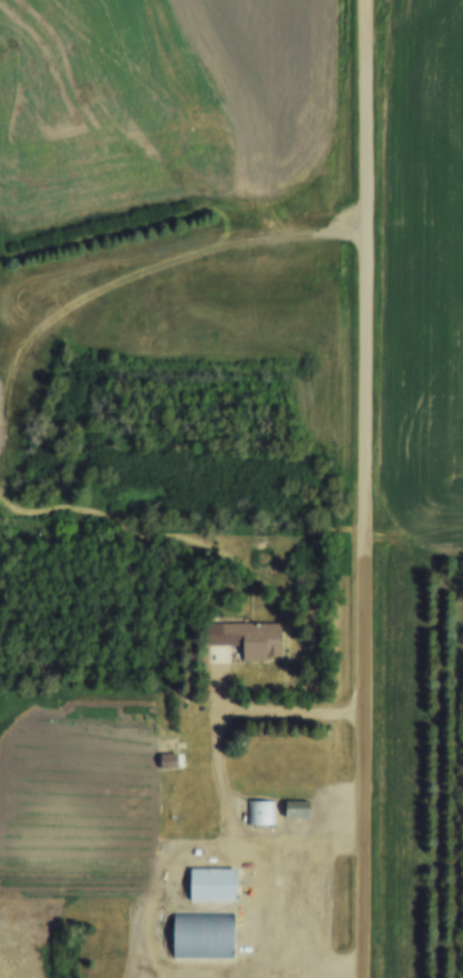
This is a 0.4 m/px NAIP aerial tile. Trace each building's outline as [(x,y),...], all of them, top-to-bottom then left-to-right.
[(223,619),(284,619),(284,651),(271,651),(271,655),(248,655),(248,640),(224,641),(223,619)] [(170,737),(181,737),(181,746),(170,746),(170,737)] [(290,795),(313,795),(313,814),(290,814),(290,795)] [(252,797),(281,797),(281,821),(252,821),(252,797)] [(239,897),(194,898),(194,865),(239,865),(239,897)] [(177,955),(177,909),(239,908),(239,954),(177,955)]
